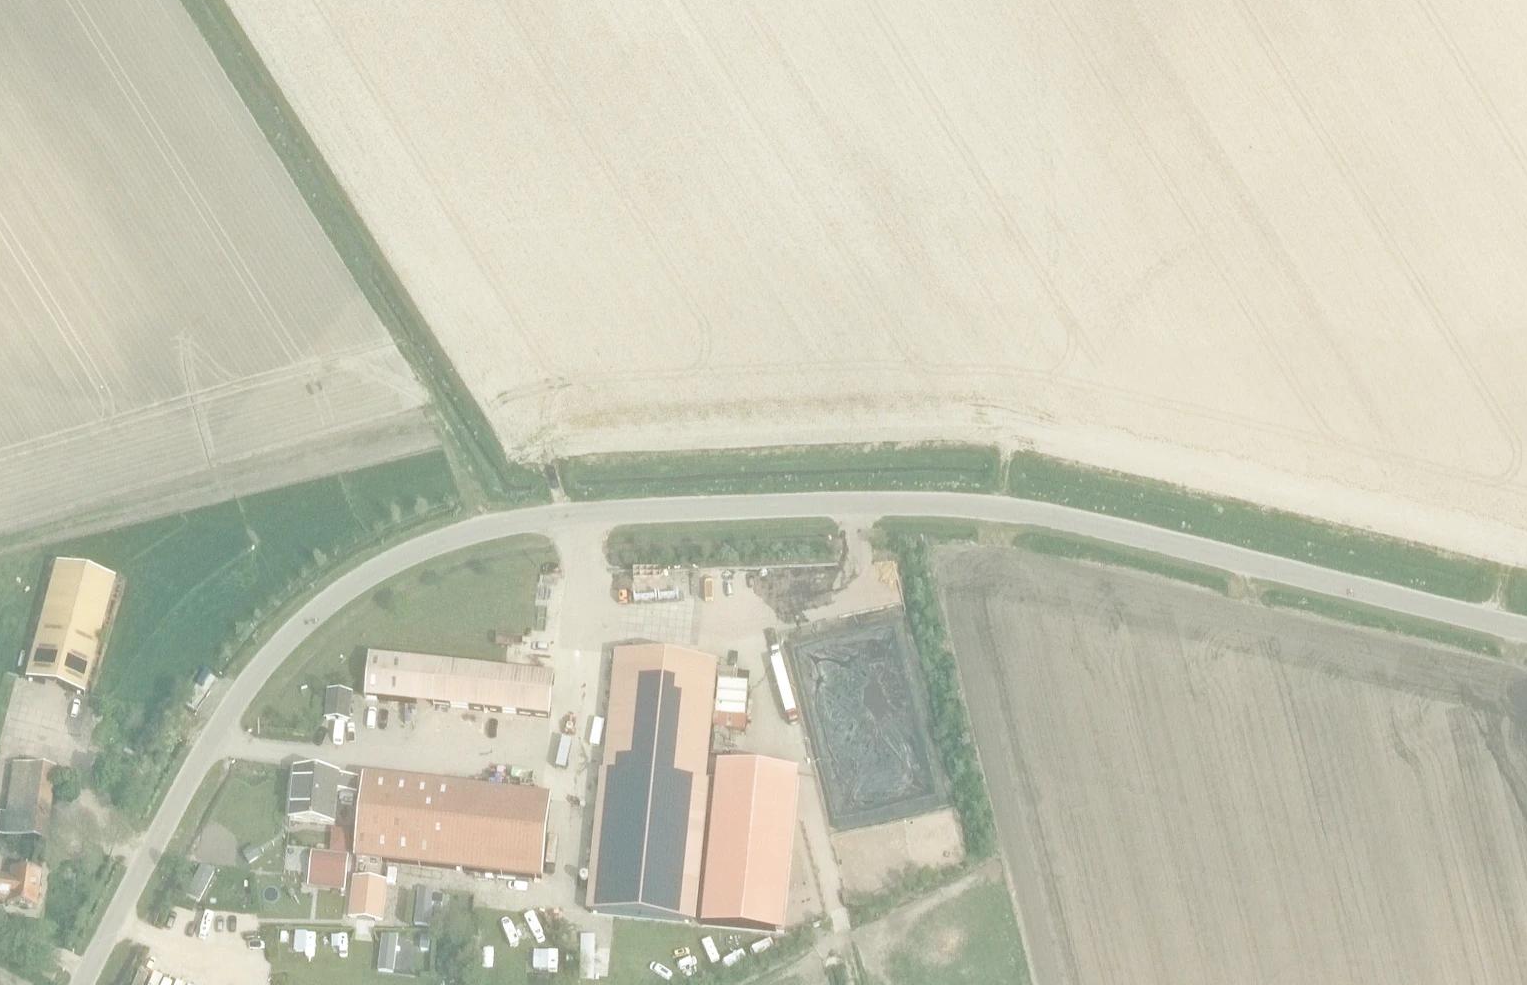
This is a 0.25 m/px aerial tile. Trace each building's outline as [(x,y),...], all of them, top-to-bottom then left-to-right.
[(25,679),(83,694),(114,578),(56,563),(25,679)] [(715,663),(616,654),(586,913),(691,921),(715,663)] [(368,698),(550,718),(554,677),(372,658),(368,698)] [(326,719),(351,720),(353,691),(328,689),(326,719)] [(44,842),(54,770),(13,764),(6,813),(0,813),(0,835),(44,842)] [(791,772),(717,765),(702,926),(776,933),(791,772)] [(292,796),(336,801),(337,792),(359,794),(361,782),(338,779),(339,777),(295,772),(292,796)] [(365,778),(356,859),(355,878),(368,880),(370,860),(541,879),(550,799),(365,778)] [(334,824),(336,801),(292,796),(290,820),(334,824)] [(324,881),(348,884),(351,860),(327,857),(324,881)] [(182,893),(200,902),(215,871),(197,862),(182,893)] [(35,908),(40,873),(11,869),(9,879),(0,878),(0,902),(6,903),(6,904),(35,908)] [(368,880),(355,878),(351,918),(381,921),(385,882),(368,880)]
